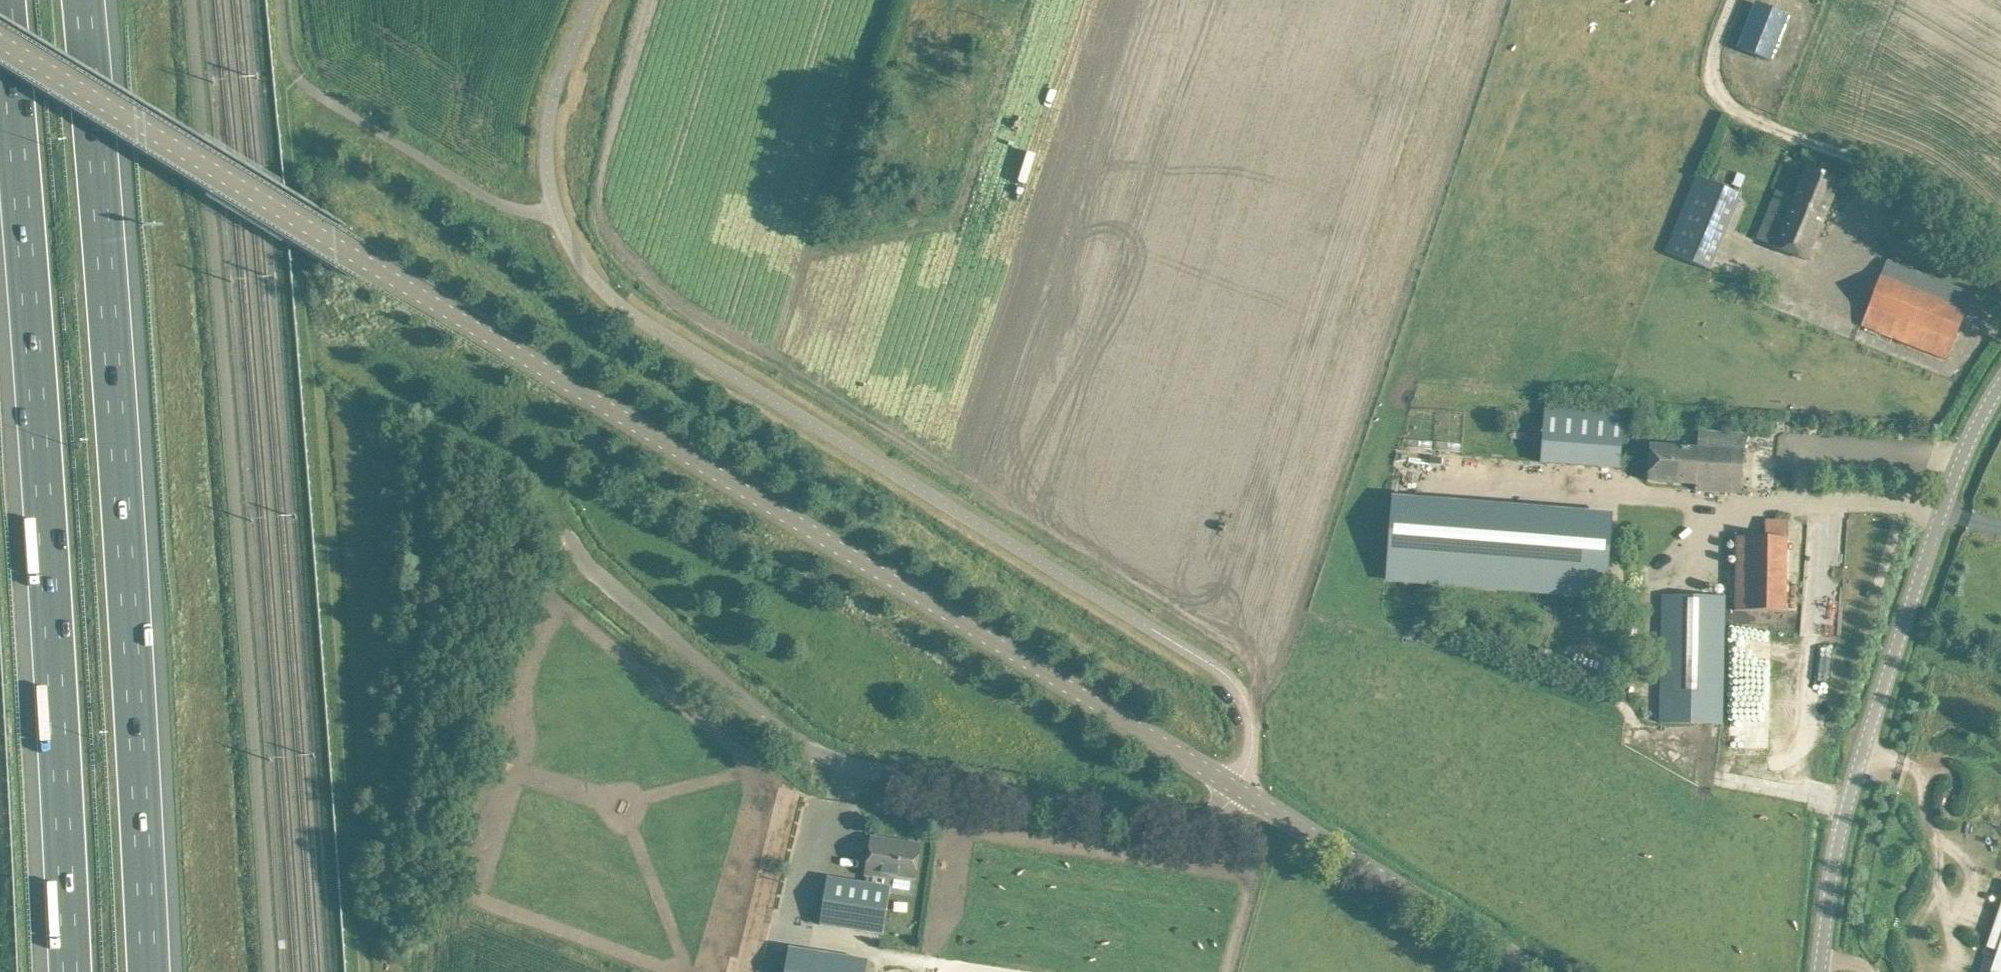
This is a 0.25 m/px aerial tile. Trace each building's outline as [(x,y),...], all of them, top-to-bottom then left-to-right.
[(1788,16),(1757,4),(1739,48),(1770,60),(1788,16)] [(1777,190),(1757,240),(1807,260),(1839,180),(1807,167),(1794,197),(1777,190)] [(1697,175),(1689,193),(1734,211),(1741,194),(1697,175)] [(1880,276),(1861,325),(1947,359),(1966,310),(1880,276)] [(1625,407),(1542,401),(1538,464),(1620,470),(1625,407)] [(1649,444),(1647,480),(1695,484),(1695,490),(1741,493),(1745,435),(1698,431),(1697,447),(1649,444)] [(1387,578),(1486,586),(1490,526),(1589,534),(1590,514),(1393,499),(1387,578)] [(1490,526),(1486,586),(1607,595),(1613,516),(1590,514),(1589,534),(1490,526)] [(1787,538),(1787,521),(1764,521),(1764,537),(1731,537),(1731,611),(1785,611),(1785,538),(1787,538)] [(1724,596),(1660,595),(1658,724),(1722,725),(1724,596)] [(824,875),(816,925),(882,935),(889,892),(912,896),(920,845),(872,837),(865,878),(872,879),(871,883),(824,875)] [(1986,947),(2000,952),(2000,904),(1986,947)] [(868,960),(789,948),(785,971),(866,971),(868,960)]
